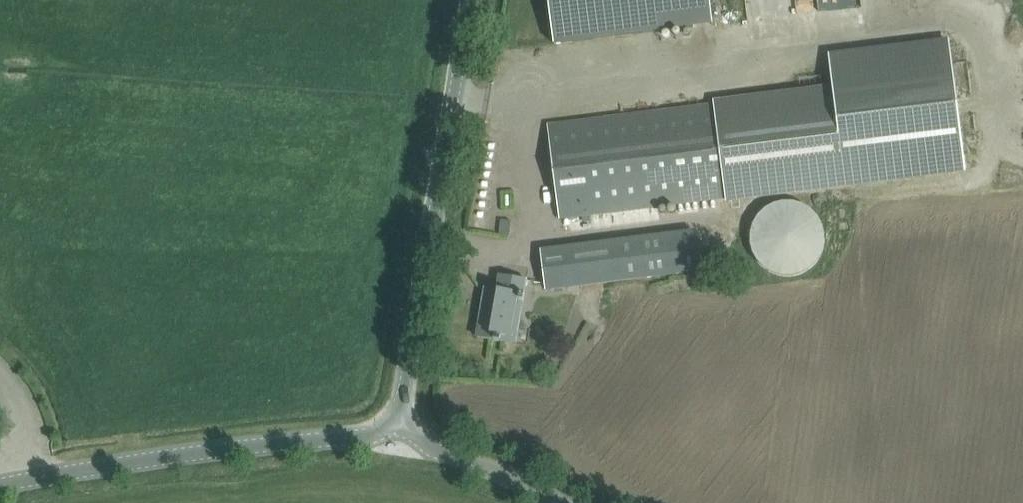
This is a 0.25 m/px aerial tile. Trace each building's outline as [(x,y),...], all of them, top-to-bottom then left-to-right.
[(554,44),(713,24),(710,0),(549,0),(554,44)] [(726,197),(846,182),(966,167),(950,44),(831,59),(835,89),(715,104),(726,197)] [(726,197),(715,104),(548,125),(560,218),(726,197)] [(750,235),(753,247),(759,258),(769,266),(781,270),(794,270),(805,265),(815,257),(821,246),(823,233),(821,221),(814,210),(804,202),(795,198),(784,198),(773,200),(764,205),(757,213),(752,223),(750,235)] [(501,217),(500,233),(510,234),(511,217),(501,217)] [(696,231),(562,248),(542,251),(547,290),(701,270),(696,231)] [(500,275),(497,290),(496,296),(519,300),(523,300),(527,279),(500,275)] [(496,296),(497,290),(489,288),(485,317),(481,316),(477,337),(512,343),(519,300),(496,296)]
